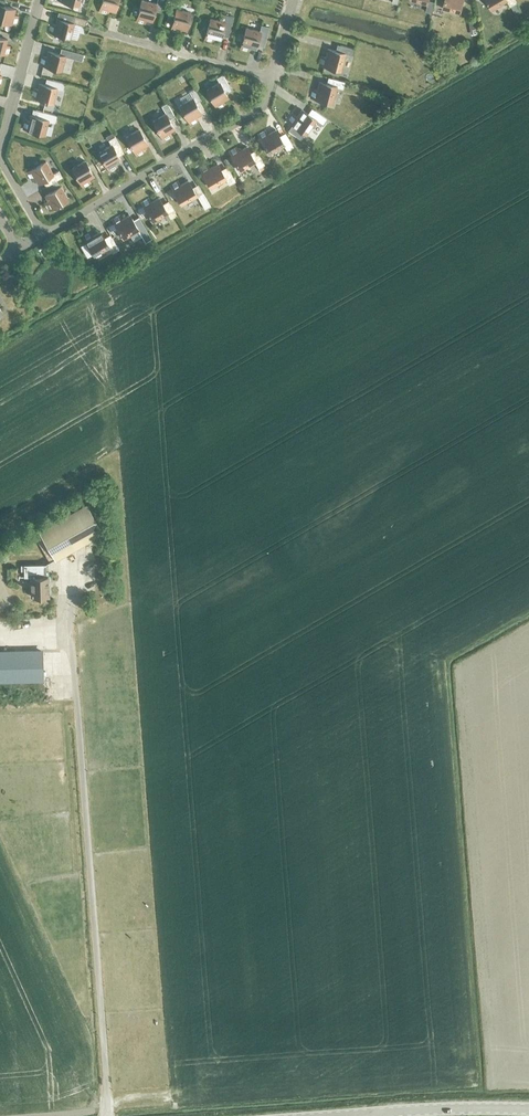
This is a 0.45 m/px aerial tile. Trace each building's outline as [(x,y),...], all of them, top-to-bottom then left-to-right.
[(115,11),(118,0),(102,0),(99,12),(108,14),(109,10),(115,11)] [(152,21),(156,3),(144,0),(142,0),(136,21),(145,24),(146,19),(152,21)] [(460,12),(463,0),(445,0),(443,8),(460,12)] [(492,9),(507,1),(510,6),(516,2),(515,0),(487,0),(492,9)] [(16,24),(18,16),(14,15),(15,9),(0,5),(0,20),(16,24)] [(180,28),(186,30),(191,12),(176,9),(171,30),(179,33),(180,28)] [(221,34),(228,36),(233,16),(221,13),(219,20),(210,18),(205,39),(213,42),(214,37),(220,39),(221,34)] [(74,23),(85,25),(87,19),(74,16),(72,22),(56,18),(55,24),(51,23),(48,31),(70,37),(74,23)] [(259,38),(265,39),(268,27),(261,25),(260,31),(246,27),(240,49),(249,51),(250,47),(256,48),(259,38)] [(8,55),(10,46),(6,45),(7,39),(0,37),(0,52),(8,55)] [(345,53),(351,55),(353,48),(340,45),(339,51),(328,48),(326,57),(321,56),(319,64),(341,70),(345,53)] [(40,64),(62,70),(65,55),(48,51),(46,57),(42,55),(40,64)] [(206,89),(218,109),(225,104),(223,101),(228,98),(223,88),(228,84),(222,74),(216,77),(219,82),(206,89)] [(57,87),(63,89),(64,83),(46,78),(45,84),(39,83),(38,89),(33,88),(31,96),(53,102),(57,87)] [(337,86),(342,88),(344,81),(332,78),(330,84),(319,81),(317,90),(313,89),(310,97),(332,103),(337,86)] [(180,105),(191,124),(199,120),(196,116),(202,113),(192,97),(180,105)] [(169,132),(175,129),(170,121),(176,118),(168,104),(162,108),(166,113),(153,121),(164,140),(172,136),(169,132)] [(326,117),(315,109),(311,106),(306,112),(302,109),(296,116),(293,113),(288,121),(306,134),(316,119),(322,123),(326,117)] [(48,120),(54,122),(56,115),(43,111),(42,118),(31,115),(29,121),(25,120),(23,128),(45,134),(48,120)] [(109,114),(104,117),(109,126),(114,124),(109,114)] [(126,136),(137,156),(145,151),(143,147),(148,144),(139,129),(126,136)] [(287,135),(281,139),(275,129),(268,133),(266,130),(258,134),(269,154),(284,145),(287,150),(293,147),(287,135)] [(99,152),(110,171),(118,167),(116,163),(121,160),(115,150),(121,147),(114,136),(108,139),(111,145),(99,152)] [(258,152),(252,155),(246,146),(239,150),(236,146),(229,151),(240,170),(255,162),(258,167),(264,164),(258,152)] [(72,168),(83,187),(91,183),(89,179),(94,176),(85,160),(72,168)] [(58,170),(53,173),(46,161),(26,172),(31,180),(35,178),(38,183),(47,177),(51,183),(62,176),(58,170)] [(228,169),(223,172),(217,163),(209,167),(207,163),(200,168),(211,187),(226,179),(229,184),(235,181),(228,169)] [(203,192),(197,196),(188,180),(180,184),(178,180),(170,185),(182,204),(197,196),(200,201),(206,197),(203,192)] [(44,203),(48,210),(68,199),(61,186),(45,195),(48,200),(44,203)] [(170,203),(164,206),(159,197),(151,201),(149,197),(141,202),(143,206),(138,209),(142,216),(148,213),(153,222),(164,215),(167,220),(177,215),(170,203)] [(144,226),(138,229),(129,214),(122,218),(120,214),(112,219),(114,223),(109,226),(113,233),(118,230),(123,239),(138,230),(141,235),(147,231),(144,226)] [(112,237),(106,240),(100,231),(93,235),(90,231),(83,236),(94,255),(109,247),(112,252),(118,249),(112,237)] [(38,529),(55,558),(103,531),(87,502),(38,529)] [(48,575),(46,575),(46,563),(24,564),(24,576),(31,576),(31,596),(48,596),(48,575)] [(42,678),(42,651),(0,652),(0,679),(42,678)]
